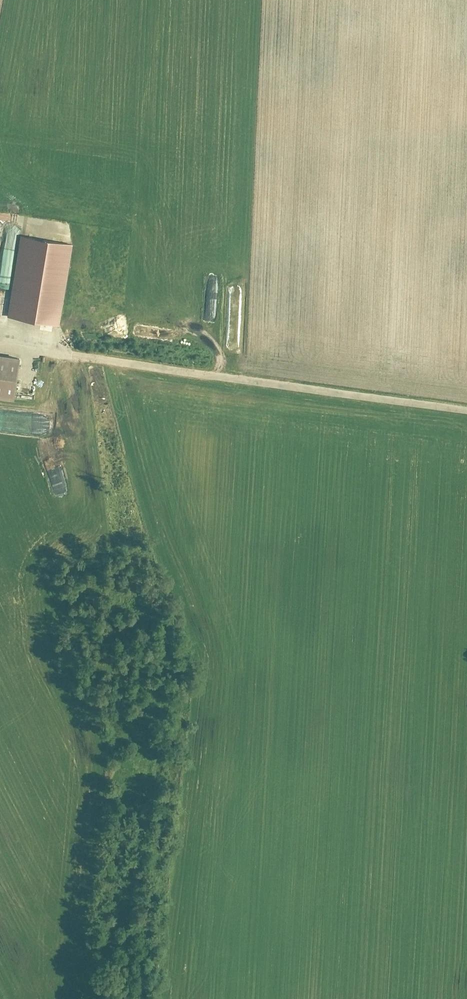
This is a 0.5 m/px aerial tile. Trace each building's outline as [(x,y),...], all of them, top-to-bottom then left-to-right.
[(14,400),(19,358),(0,356),(0,398),(14,400)]
